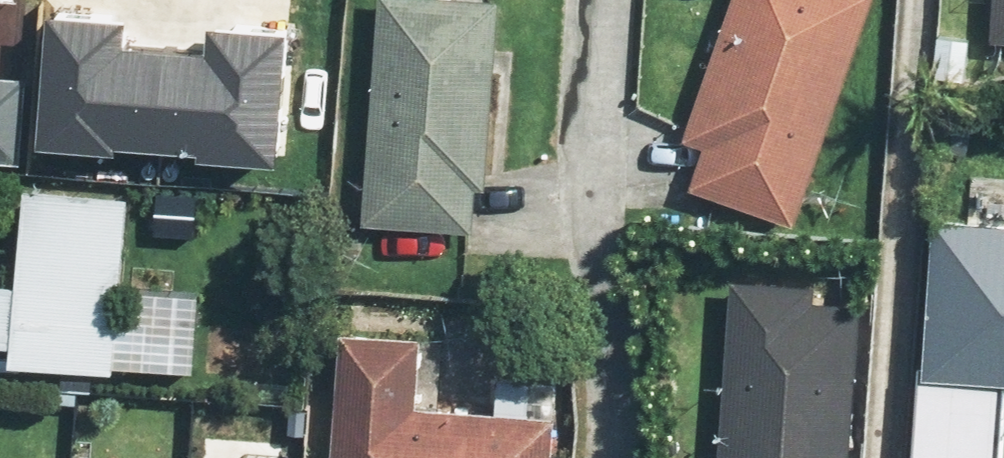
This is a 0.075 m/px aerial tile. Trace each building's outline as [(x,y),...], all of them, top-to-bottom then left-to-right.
[(495,0),(375,0),(362,228),(475,235),(478,190),(484,191),(495,0)] [(865,0),(730,0),(686,145),(705,151),(691,197),(795,229),(865,0)] [(991,44),(1003,44),(1003,0),(990,0),(991,44)] [(43,22),(32,150),(114,158),(114,150),(152,152),(159,55),(118,51),(120,29),(43,22)] [(185,162),(268,168),(277,42),(204,36),(203,58),(159,55),(152,152),(186,155),(185,162)] [(970,40),(926,37),(923,82),(966,85),(970,40)] [(12,165),(20,75),(0,73),(0,164),(12,165)] [(977,157),(982,111),(943,108),(939,153),(977,157)] [(0,219),(0,263),(13,264),(12,285),(0,284),(0,351),(7,351),(6,369),(115,375),(125,196),(17,190),(16,220),(0,219)] [(914,384),(1003,387),(1003,226),(951,224),(950,242),(920,241),(914,384)] [(857,303),(814,301),(815,285),(726,281),(718,457),(850,457),(857,303)] [(337,333),(335,457),(553,457),(555,381),(491,380),(490,412),(418,410),(419,334),(337,333)]
